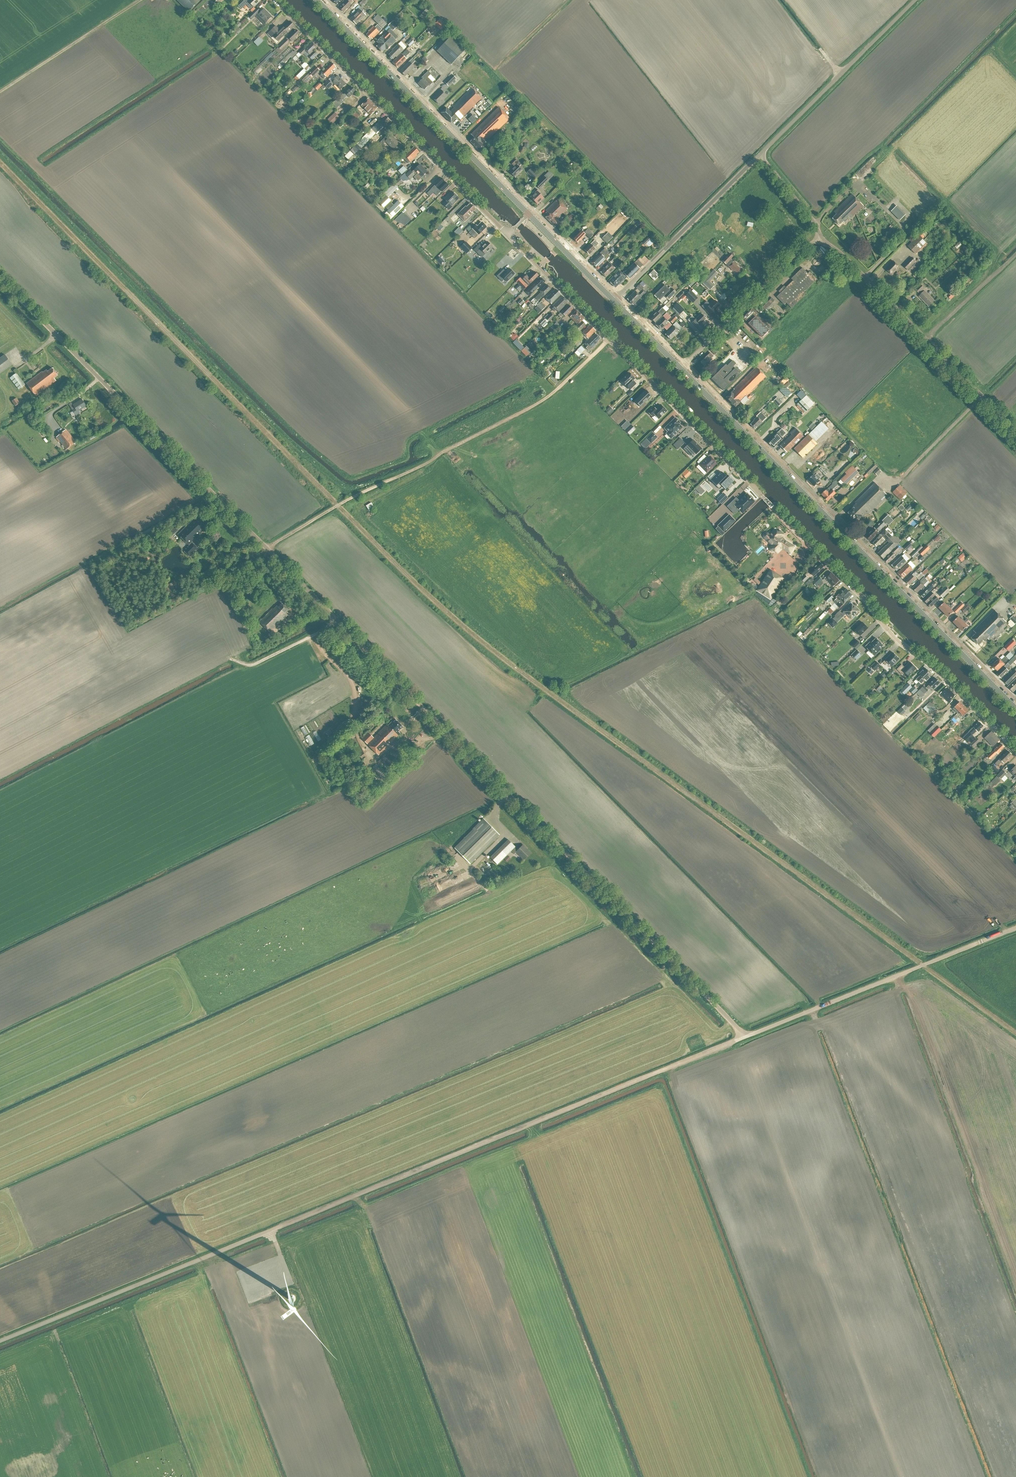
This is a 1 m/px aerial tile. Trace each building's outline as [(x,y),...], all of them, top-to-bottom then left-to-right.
[(199,0),(177,0),(188,12),(200,1),(199,0)] [(342,6),(340,8),(343,12),(347,8),(348,9),(350,7),(349,6),(351,5),(349,3),(352,0),(347,0),(342,5),(342,6)] [(240,12),(246,7),(242,3),(237,9),(240,12)] [(264,9),(261,12),(257,8),(248,17),(252,20),(257,14),(266,23),(272,17),(264,9)] [(350,19),(356,25),(356,24),(365,15),(360,10),(350,19)] [(382,29),(387,24),(378,15),(373,19),(382,29)] [(445,26),(439,20),(435,25),(441,30),(445,26)] [(288,33),(294,26),(289,21),(284,26),(280,30),(276,26),(267,34),(271,39),(273,36),(278,41),(287,32),(288,33)] [(389,26),(394,31),(397,29),(391,23),(389,26)] [(372,39),(379,32),(382,29),(378,25),(375,28),(373,26),(368,31),(369,32),(366,35),(370,39),(371,38),(372,39)] [(296,37),(299,33),(296,30),(293,33),(293,32),(288,37),(288,38),(275,50),(279,54),(282,51),(281,50),(284,47),(286,48),(290,43),(289,42),(291,41),(292,42),(296,37)] [(396,41),(387,32),(377,42),(379,44),(376,47),(382,52),(385,49),(387,50),(396,41)] [(254,41),(259,46),(264,40),(260,36),(254,41)] [(451,65),(465,50),(451,37),(437,51),(451,65)] [(411,39),(406,44),(410,47),(414,42),(411,39)] [(312,42),(304,50),(303,48),(299,53),(302,56),(306,52),(310,55),(308,56),(312,60),(317,54),(314,51),(317,48),(312,42)] [(396,57),(403,50),(398,45),(392,50),(393,51),(389,55),(390,56),(390,57),(391,59),(392,58),(393,59),(396,56),(396,57)] [(397,68),(406,59),(407,58),(406,57),(410,53),(407,50),(402,55),(401,54),(392,63),(397,68)] [(281,68),(285,63),(286,62),(290,58),(291,57),(292,59),(296,55),(293,52),(292,51),(278,65),(281,68)] [(266,61),(273,54),(272,53),(272,52),(266,58),(266,59),(264,60),(266,61)] [(409,63),(400,71),(405,76),(412,70),(414,68),(412,65),(416,62),(413,59),(409,63)] [(299,79),(311,68),(305,62),(301,66),(304,69),(296,77),(299,79)] [(331,71),(335,67),(331,62),(321,72),(323,73),(321,75),(324,78),(326,76),(327,77),(332,72),(331,71)] [(257,76),(263,70),(258,65),(252,71),(254,73),(257,76)] [(316,67),(309,74),(312,77),(319,70),(316,67)] [(433,83),(428,78),(431,74),(428,71),(421,78),(423,79),(418,84),(424,90),(429,85),(430,86),(433,83)] [(311,78),(308,75),(301,82),(304,86),(311,78)] [(445,82),(448,86),(456,79),(453,75),(445,82)] [(346,84),(338,76),(331,83),(328,80),(324,85),(326,87),(328,89),(332,84),(333,83),(340,90),(346,84)] [(495,100),(505,89),(498,82),(488,93),(495,100)] [(352,87),(344,95),(343,94),(340,96),(332,104),(337,109),(345,101),(344,99),(347,96),(349,98),(352,95),(351,95),(355,91),(352,87)] [(460,120),(481,99),(481,98),(471,88),(456,104),(453,107),(454,108),(450,112),(446,108),(441,113),(451,123),(457,117),(460,120)] [(438,104),(447,96),(440,90),(435,95),(436,96),(433,99),(438,104)] [(377,108),(368,99),(361,106),(371,116),(374,113),(374,112),(377,108)] [(480,151),(489,142),(488,141),(510,119),(498,107),(471,134),(474,138),(470,142),(480,151)] [(335,113),(328,120),(332,124),(339,118),(335,113)] [(392,123),(386,117),(380,123),(378,122),(370,130),(375,135),(376,134),(376,135),(383,128),(385,129),(392,123)] [(391,136),(388,140),(385,137),(379,144),(378,143),(376,146),(379,149),(381,147),(383,148),(385,146),(384,144),(385,142),(393,150),(399,144),(391,136)] [(358,143),(362,148),(366,144),(362,139),(358,143)] [(419,152),(414,148),(403,159),(408,163),(409,164),(416,156),(419,152)] [(345,155),(349,159),(355,154),(351,150),(345,155)] [(515,177),(522,170),(519,167),(521,164),(516,160),(512,164),(514,167),(509,172),(515,177)] [(420,165),(414,171),(414,172),(413,173),(410,171),(405,175),(410,180),(415,176),(415,175),(416,174),(421,178),(427,172),(420,165)] [(398,171),(402,175),(407,170),(404,166),(398,171)] [(534,180),(538,175),(531,168),(527,172),(534,180)] [(540,190),(554,176),(549,171),(536,185),(540,190)] [(403,182),(399,178),(394,183),(398,187),(403,182)] [(434,193),(444,182),(442,180),(442,179),(442,178),(441,178),(434,184),(435,185),(430,190),(431,190),(427,194),(430,196),(434,193)] [(446,184),(444,182),(434,193),(433,194),(435,196),(436,195),(437,196),(441,191),(442,192),(448,186),(448,185),(448,184),(447,184),(446,184)] [(531,197),(538,204),(541,201),(542,202),(545,199),(539,194),(541,192),(538,190),(531,197)] [(448,196),(445,200),(447,202),(444,205),(449,210),(452,207),(451,206),(453,204),(455,202),(455,201),(454,199),(456,197),(459,200),(460,200),(452,192),(447,196),(448,196)] [(864,206),(852,195),(835,212),(837,215),(833,218),(839,225),(843,222),(845,223),(849,219),(850,220),(864,206)] [(384,207),(388,211),(393,205),(390,202),(391,201),(385,196),(378,203),(384,208),(384,207)] [(562,203),(558,199),(546,211),(549,214),(546,217),(555,227),(560,222),(558,219),(568,209),(566,207),(562,203)] [(393,217),(403,207),(398,201),(393,205),(388,211),(387,212),(393,217)] [(470,204),(466,207),(466,206),(457,215),(465,222),(473,214),(472,213),(476,209),(470,204)] [(900,221),(906,215),(897,206),(891,212),(900,221)] [(411,220),(406,215),(402,214),(395,220),(395,221),(405,226),(411,220)] [(914,230),(918,226),(913,220),(909,225),(914,230)] [(476,226),(473,229),(469,233),(473,237),(476,233),(479,235),(486,227),(482,223),(477,227),(476,226)] [(460,226),(455,231),(459,235),(464,230),(460,226)] [(582,230),(578,234),(574,239),(574,240),(575,241),(576,241),(577,243),(580,240),(581,241),(584,238),(583,237),(585,235),(589,239),(594,234),(588,229),(584,233),(582,230)] [(607,243),(611,239),(606,234),(602,239),(607,243)] [(651,235),(642,244),(644,246),(653,237),(651,235)] [(916,254),(927,243),(919,235),(908,246),(916,254)] [(589,255),(595,249),(595,248),(599,244),(595,240),(591,244),(590,243),(588,246),(589,246),(585,250),(589,255)] [(473,248),(466,242),(460,248),(467,254),(473,248)] [(474,250),(482,257),(485,254),(493,247),(487,242),(482,247),(480,244),(474,250)] [(598,264),(595,267),(598,269),(607,260),(608,261),(609,261),(611,259),(609,257),(614,253),(611,250),(606,255),(604,257),(605,258),(599,263),(598,262),(597,263),(598,264)] [(604,257),(606,255),(603,253),(601,254),(592,263),(595,267),(598,264),(597,263),(598,262),(599,263),(605,258),(604,257)] [(730,253),(722,261),(726,264),(727,263),(728,262),(733,256),(730,253)] [(904,266),(907,269),(916,261),(912,257),(904,266)] [(638,260),(624,273),(623,274),(619,270),(613,276),(613,277),(609,281),(615,287),(619,284),(619,285),(627,277),(629,279),(640,269),(640,268),(643,265),(638,260)] [(899,267),(893,261),(889,265),(890,265),(886,269),(892,275),(899,267)] [(606,277),(615,268),(609,262),(603,268),(604,269),(601,272),(606,277)] [(728,262),(727,263),(730,266),(729,267),(734,272),(735,271),(738,274),(742,270),(733,262),(731,264),(728,262)] [(806,290),(817,279),(810,272),(808,273),(803,268),(793,277),(795,279),(784,289),(783,287),(779,291),(781,293),(777,297),(785,304),(786,303),(792,308),(806,294),(804,292),(806,290)] [(502,271),(497,276),(502,282),(505,280),(507,282),(515,274),(509,269),(506,272),(504,274),(502,271)] [(654,281),(659,276),(654,270),(649,275),(654,281)] [(533,282),(538,276),(536,274),(537,273),(536,272),(535,272),(534,272),(531,275),(530,275),(529,276),(529,277),(529,278),(528,278),(526,276),(527,276),(526,275),(523,279),(524,280),(523,280),(521,277),(516,282),(519,285),(521,287),(524,290),(532,281),(533,282)] [(535,283),(535,284),(534,283),(526,292),(530,296),(538,287),(539,287),(544,282),(543,280),(543,279),(542,278),(541,278),(537,281),(536,281),(535,282),(535,283)] [(706,279),(702,282),(704,284),(710,290),(714,286),(708,280),(706,278),(706,279)] [(687,284),(690,288),(696,282),(693,279),(687,284)] [(633,305),(646,292),(643,289),(646,285),(642,281),(636,288),(637,289),(627,299),(633,305)] [(925,289),(920,284),(915,290),(919,294),(920,293),(921,294),(919,297),(929,306),(935,301),(925,291),(924,291),(923,290),(925,289)] [(540,291),(541,292),(535,298),(538,301),(543,296),(543,297),(551,289),(547,285),(540,291)] [(668,300),(676,293),(672,288),(670,290),(665,285),(654,296),(659,301),(664,296),(668,300)] [(556,289),(547,299),(551,303),(561,294),(556,289)] [(698,298),(690,291),(685,296),(693,303),(698,298)] [(951,300),(957,294),(955,291),(948,297),(951,300)] [(563,296),(553,306),(559,312),(565,307),(564,306),(568,302),(563,296)] [(715,300),(705,310),(713,318),(718,312),(715,310),(720,305),(715,300)] [(537,306),(542,311),(545,307),(541,302),(537,306)] [(679,315),(685,310),(678,303),(673,308),(679,315)] [(558,315),(560,317),(561,316),(562,317),(564,315),(566,317),(570,312),(570,311),(572,309),(568,305),(558,315)] [(657,312),(651,318),(651,319),(652,320),(653,320),(655,322),(662,316),(661,316),(665,311),(662,308),(658,312),(657,312)] [(759,316),(759,315),(753,308),(743,318),(748,323),(748,324),(761,337),(768,331),(770,332),(772,330),(759,316)] [(577,310),(570,317),(578,325),(577,325),(575,328),(575,329),(572,331),(576,335),(578,333),(582,329),(588,323),(583,319),(585,318),(577,310)] [(507,320),(511,315),(508,311),(503,316),(507,320)] [(544,328),(554,317),(550,313),(540,324),(544,328)] [(701,323),(706,319),(701,314),(691,324),(699,331),(704,326),(701,323)] [(669,323),(667,321),(663,317),(655,324),(659,328),(659,329),(660,329),(660,330),(661,330),(664,327),(669,323)] [(551,331),(559,323),(557,321),(549,329),(551,331)] [(673,326),(678,331),(682,328),(676,322),(673,326)] [(590,325),(582,333),(588,338),(596,331),(590,325)] [(673,326),(665,335),(670,340),(676,335),(680,332),(678,331),(673,326)] [(583,337),(579,334),(576,336),(577,337),(574,340),(575,340),(572,342),(575,345),(574,346),(576,349),(581,344),(579,342),(580,341),(579,341),(583,337)] [(592,349),(598,342),(597,342),(600,339),(595,334),(592,337),(592,336),(585,342),(588,345),(586,348),(589,351),(592,348),(592,349)] [(532,352),(526,346),(521,351),(527,357),(532,352)] [(714,347),(710,350),(715,355),(719,352),(714,347)] [(704,367),(712,359),(711,358),(713,356),(710,353),(700,362),(704,367)] [(13,365),(5,356),(0,360),(0,375),(13,365)] [(723,391),(742,372),(736,367),(734,365),(736,364),(733,360),(727,366),(726,365),(711,379),(723,391)] [(742,372),(749,365),(747,363),(740,370),(742,372)] [(731,392),(726,397),(735,407),(740,402),(740,401),(745,396),(749,400),(751,397),(753,394),(751,392),(766,378),(756,367),(733,389),(734,390),(731,392)] [(58,376),(53,368),(48,372),(47,370),(43,373),(42,372),(27,384),(26,384),(36,397),(36,396),(56,381),(54,378),(58,376)] [(629,373),(621,381),(626,387),(626,386),(629,390),(635,384),(632,380),(634,378),(629,373)] [(19,390),(25,385),(17,374),(10,378),(19,390)] [(646,390),(634,401),(635,401),(641,406),(640,407),(645,403),(647,401),(647,400),(652,396),(651,396),(645,391),(646,390)] [(807,395),(797,404),(806,413),(815,404),(807,395)] [(783,403),(778,397),(774,401),(779,406),(783,403)] [(88,408),(82,399),(73,405),(75,409),(73,410),(76,415),(88,408)] [(648,412),(653,417),(655,415),(659,419),(666,411),(660,405),(655,410),(653,407),(648,412)] [(762,422),(764,419),(760,415),(761,414),(760,412),(756,416),(756,417),(753,420),(754,421),(750,424),(754,429),(757,425),(758,426),(762,422)] [(666,434),(671,439),(682,428),(679,424),(680,423),(675,418),(664,429),(668,432),(666,434)] [(631,435),(637,428),(632,424),(626,430),(631,435)] [(804,436),(796,428),(790,433),(792,435),(788,438),(781,446),(787,453),(804,436)] [(786,433),(782,429),(778,433),(777,433),(773,437),(774,438),(769,443),(771,445),(774,448),(783,439),(782,438),(786,433)] [(67,450),(76,442),(66,430),(56,437),(67,450)] [(646,439),(651,443),(657,437),(652,433),(646,439)] [(809,435),(794,449),(803,458),(818,444),(809,435)] [(702,449),(693,440),(687,446),(690,448),(686,452),(691,456),(694,453),(696,454),(702,449)] [(673,445),(668,449),(678,460),(683,455),(673,445)] [(699,460),(701,462),(701,467),(707,473),(716,464),(709,457),(708,458),(707,456),(706,457),(704,455),(699,460)] [(846,485),(859,473),(852,465),(844,473),(846,474),(841,480),(846,485)] [(869,475),(877,467),(876,465),(868,473),(869,475)] [(819,469),(825,475),(828,473),(821,467),(819,469)] [(686,478),(691,474),(687,469),(682,474),(686,478)] [(710,480),(719,489),(722,486),(725,490),(728,487),(730,489),(733,485),(731,484),(734,481),(727,474),(725,476),(723,473),(721,474),(719,472),(710,480)] [(814,486),(820,481),(819,480),(821,478),(817,474),(815,476),(814,475),(808,480),(811,483),(811,484),(813,486),(814,486)] [(833,484),(822,495),(824,497),(828,501),(831,498),(832,498),(834,496),(833,496),(836,493),(833,490),(838,485),(835,482),(835,481),(832,484),(833,484)] [(853,507),(854,508),(848,513),(857,521),(862,516),(863,518),(868,513),(869,514),(887,495),(875,483),(855,502),(856,503),(853,507)] [(901,500),(908,492),(900,485),(893,492),(901,500)] [(750,506),(754,502),(752,499),(752,498),(750,496),(749,496),(747,494),(739,501),(736,498),(730,504),(734,508),(735,507),(736,507),(739,510),(742,513),(747,508),(747,509),(750,506)] [(367,505),(370,510),(375,508),(372,502),(367,505)] [(731,517),(725,511),(714,522),(719,528),(731,517)] [(874,529),(874,528),(866,537),(870,541),(873,537),(874,537),(876,536),(879,533),(878,532),(886,524),(886,523),(889,525),(894,521),(888,515),(882,521),(874,529)] [(207,526),(200,519),(196,523),(193,520),(178,534),(189,545),(183,550),(189,556),(198,549),(192,542),(201,534),(201,533),(204,530),(203,530),(207,526)] [(888,541),(892,537),(885,530),(881,534),(882,535),(880,536),(880,535),(877,538),(878,539),(874,543),(874,544),(874,545),(876,546),(877,546),(881,542),(882,543),(885,540),(884,540),(885,538),(888,541)] [(786,541),(781,537),(784,535),(780,531),(778,533),(775,531),(771,534),(769,534),(768,534),(768,533),(767,533),(766,533),(766,534),(765,534),(765,535),(764,535),(764,536),(764,537),(765,537),(765,538),(772,545),(771,547),(770,548),(770,549),(771,550),(772,551),(773,551),(774,551),(775,551),(776,549),(778,550),(781,547),(790,553),(794,547),(786,541)] [(901,541),(895,534),(888,541),(891,544),(888,548),(886,546),(878,553),(884,559),(891,551),(894,548),(895,548),(899,544),(899,543),(901,541)] [(906,550),(913,543),(911,541),(904,548),(906,550)] [(924,548),(919,552),(923,556),(930,549),(927,545),(924,548)] [(895,554),(900,549),(897,546),(892,551),(895,554)] [(896,557),(892,553),(885,560),(888,563),(891,559),(892,560),(896,557)] [(962,562),(967,557),(963,553),(958,558),(962,562)] [(901,556),(892,566),(897,571),(899,568),(900,569),(907,562),(901,556)] [(817,573),(824,567),(820,562),(813,568),(809,571),(814,576),(817,573)] [(908,564),(908,563),(898,573),(903,579),(913,569),(908,564)] [(771,598),(783,579),(771,571),(758,590),(771,598)] [(919,574),(916,571),(905,581),(909,585),(916,579),(915,578),(919,574)] [(833,587),(839,581),(831,572),(825,578),(833,587)] [(817,586),(823,580),(819,576),(814,581),(813,582),(817,586)] [(925,579),(924,577),(913,588),(917,593),(921,589),(925,586),(926,588),(932,582),(928,576),(925,579)] [(933,581),(920,594),(923,598),(933,588),(931,586),(935,583),(933,581)] [(943,598),(950,591),(946,587),(939,593),(943,598)] [(837,604),(849,592),(847,589),(844,592),(843,591),(836,598),(837,599),(834,602),(835,603),(830,608),(832,609),(837,604)] [(840,608),(850,598),(849,597),(852,594),(849,592),(837,604),(832,609),(833,611),(838,606),(840,608)] [(939,600),(931,593),(924,600),(931,607),(939,600)] [(830,594),(825,599),(829,603),(834,598),(830,594)] [(939,608),(944,612),(950,606),(948,604),(947,605),(944,602),(939,608)] [(288,610),(282,603),(278,607),(277,606),(274,609),(273,608),(259,622),(270,633),(288,615),(286,613),(288,610)] [(852,604),(844,611),(852,619),(856,615),(857,616),(860,613),(859,612),(860,611),(855,606),(855,607),(852,604)] [(966,604),(961,609),(965,613),(970,608),(966,604)] [(952,608),(950,606),(944,612),(948,617),(954,612),(951,609),(952,608)] [(989,640),(1006,622),(994,610),(973,630),(976,633),(972,638),(975,642),(976,643),(977,644),(978,644),(979,645),(983,640),(985,642),(988,639),(989,640)] [(953,622),(958,627),(964,621),(962,618),(961,619),(958,617),(953,622)] [(966,623),(964,621),(958,627),(962,631),(968,626),(965,624),(966,623)] [(868,628),(863,623),(855,630),(860,636),(868,628)] [(878,650),(883,645),(877,638),(872,643),(871,642),(866,647),(874,656),(879,651),(878,650)] [(1012,639),(1005,647),(1009,651),(1015,644),(1015,643),(1012,639)] [(862,655),(857,649),(851,655),(856,660),(862,655)] [(892,666),(899,659),(893,653),(883,662),(885,665),(888,662),(892,666)] [(1005,657),(1001,661),(999,659),(997,661),(995,663),(995,662),(992,665),(995,669),(995,670),(996,671),(997,671),(1005,664),(1004,664),(1005,663),(1008,660),(1005,657)] [(881,665),(877,661),(871,667),(871,668),(867,671),(870,674),(874,671),(875,671),(881,665)] [(909,676),(916,668),(910,662),(905,667),(902,665),(897,669),(902,675),(905,672),(909,676)] [(1005,666),(997,674),(1001,679),(1005,675),(1007,673),(1008,672),(1009,671),(1011,668),(1010,666),(1009,665),(1008,664),(1008,663),(1005,666)] [(916,684),(929,672),(926,669),(924,671),(923,670),(919,674),(915,678),(916,679),(914,682),(916,684)] [(1008,685),(1015,677),(1015,671),(1014,669),(1006,677),(1007,678),(1005,680),(1004,681),(1008,685)] [(928,680),(931,678),(930,677),(932,674),(929,672),(916,684),(919,686),(925,680),(926,682),(928,680)] [(940,683),(936,678),(929,684),(929,685),(927,687),(929,689),(932,687),(934,689),(940,683)] [(1015,689),(1015,679),(1011,684),(1008,687),(1013,692),(1015,689)] [(914,694),(918,690),(914,686),(910,691),(914,694)] [(921,698),(928,691),(924,686),(917,693),(921,698)] [(952,701),(952,699),(955,696),(947,687),(946,688),(941,692),(940,693),(944,698),(949,703),(952,701)] [(874,698),(879,693),(875,689),(870,693),(874,698)] [(933,711),(936,708),(930,702),(923,708),(928,713),(931,710),(933,711)] [(959,712),(964,707),(960,702),(955,707),(953,709),(957,713),(959,712)] [(901,715),(906,711),(902,707),(898,712),(901,715)] [(964,716),(969,711),(964,707),(959,712),(964,716)] [(914,719),(918,722),(923,717),(919,713),(914,719)] [(403,727),(396,720),(393,723),(392,721),(388,725),(387,724),(373,738),(368,733),(362,739),(378,755),(400,734),(400,733),(398,731),(403,727)] [(981,729),(983,726),(980,722),(977,725),(976,724),(969,732),(964,737),(970,744),(975,738),(972,735),(977,731),(978,732),(981,729)] [(937,725),(930,733),(934,737),(942,730),(937,725)] [(993,747),(1000,740),(991,732),(985,738),(993,747)] [(974,746),(980,741),(977,738),(970,745),(973,747),(974,746)] [(1001,751),(1004,747),(1001,744),(998,747),(997,747),(994,750),(987,756),(990,759),(997,753),(998,754),(1001,751)] [(1008,759),(1008,758),(1012,754),(1009,751),(1005,755),(1004,754),(999,759),(1000,759),(995,764),(990,768),(993,771),(998,766),(1001,763),(1002,762),(1004,764),(1008,759)] [(1003,770),(997,776),(1002,780),(1007,774),(1003,770)] [(329,777),(325,779),(330,788),(334,786),(329,777)] [(1001,781),(997,777),(992,782),(996,785),(1001,781)] [(499,835),(483,819),(473,829),(473,830),(455,848),(470,863),(499,835)] [(515,847),(508,840),(490,857),(497,864),(511,851),(514,854),(516,852),(524,859),(531,853),(523,845),(517,851),(514,848),(515,847)]
